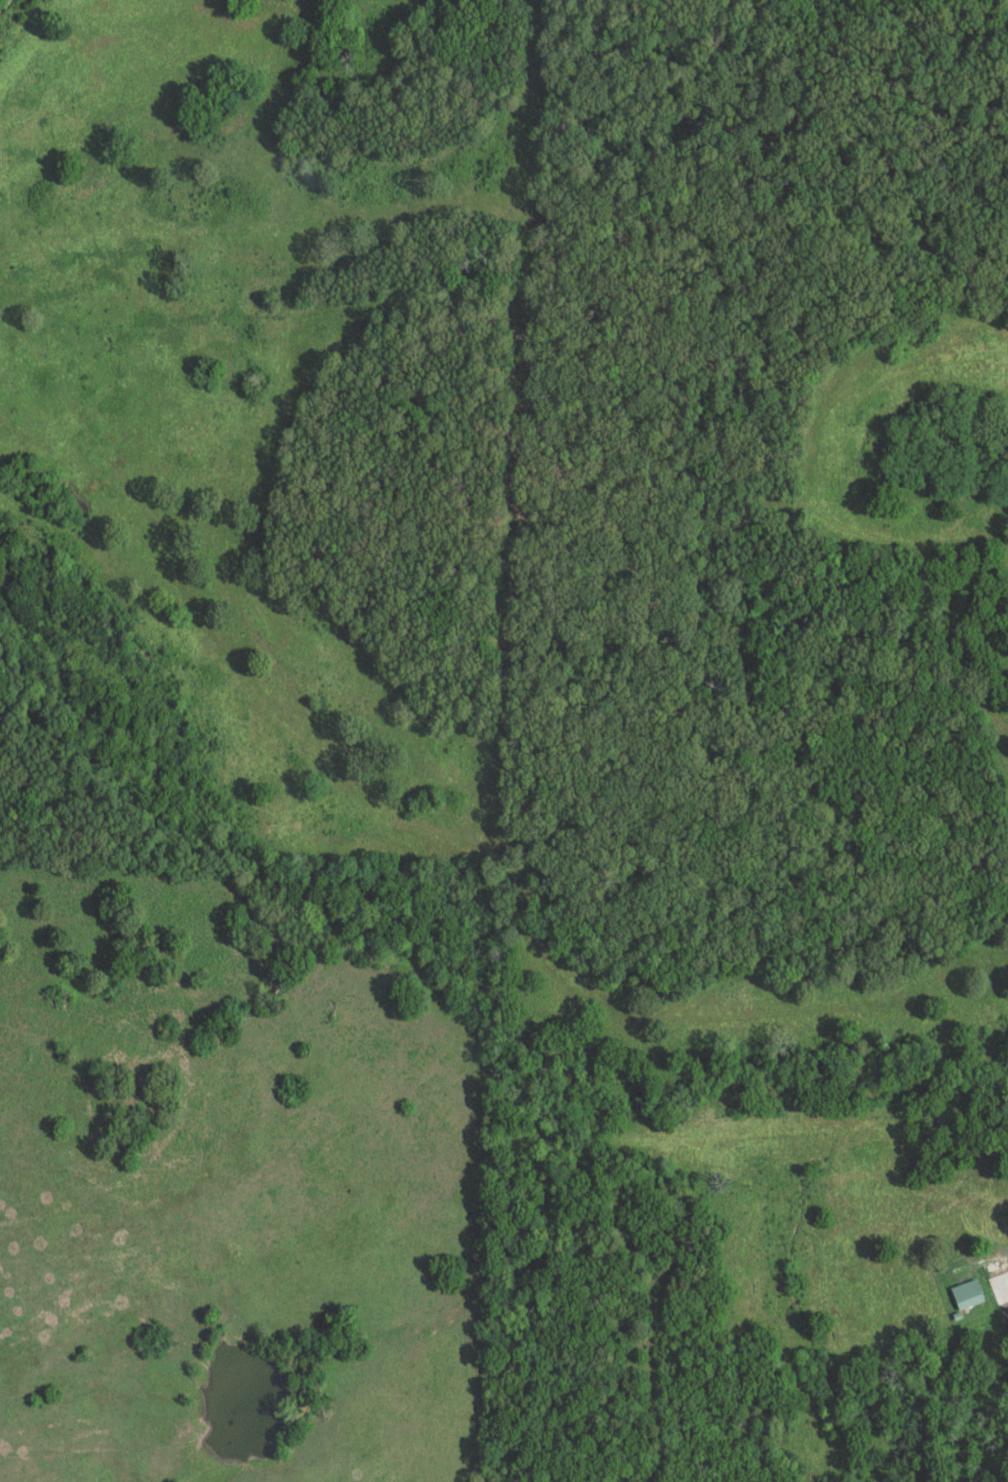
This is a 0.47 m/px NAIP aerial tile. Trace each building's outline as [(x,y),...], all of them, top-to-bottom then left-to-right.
[(955,1294),(961,1310),(986,1300),(981,1285),(955,1294)]
